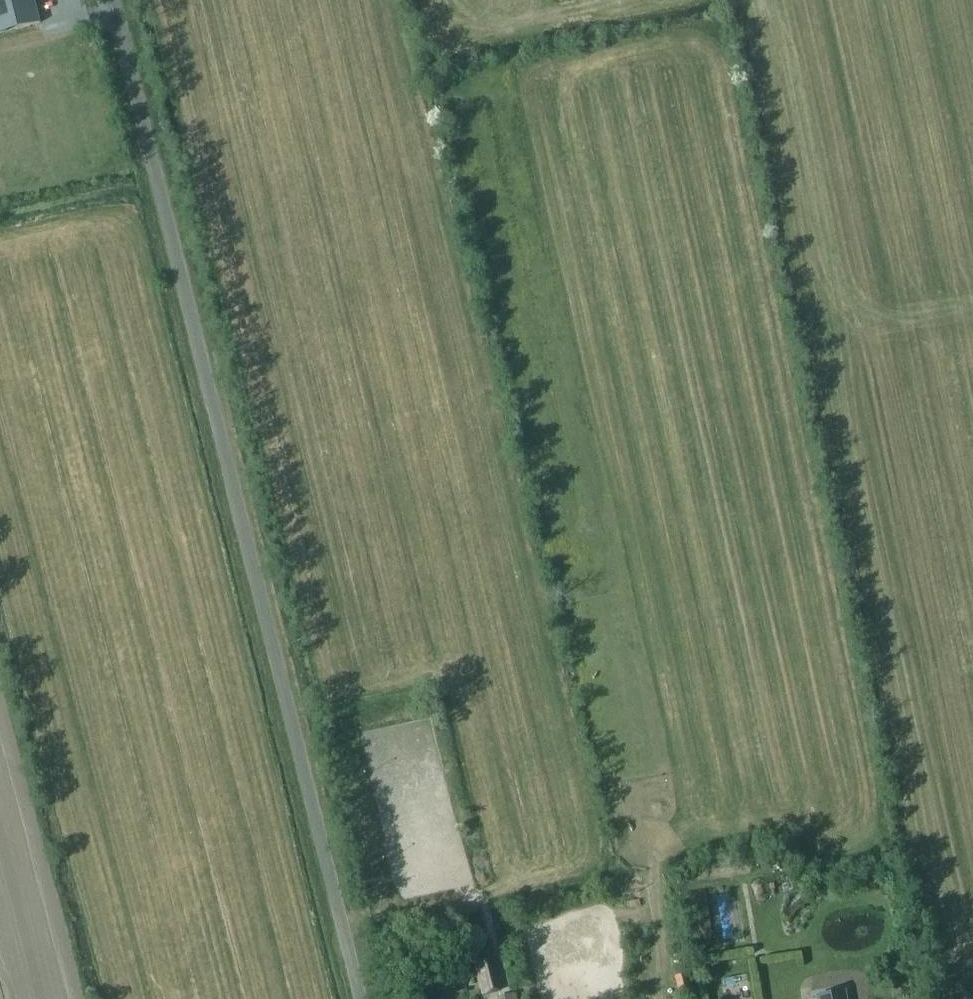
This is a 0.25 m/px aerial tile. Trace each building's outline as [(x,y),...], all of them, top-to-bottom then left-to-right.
[(4,27),(38,19),(39,23),(41,22),(40,19),(35,0),(0,0),(0,10),(4,27)] [(498,990),(491,960),(476,964),(483,994),(498,990)] [(714,966),(707,978),(714,982),(721,970),(714,966)] [(687,973),(674,976),(677,988),(690,985),(687,973)] [(817,996),(817,998),(846,998),(844,991),(832,993),(817,996)]
